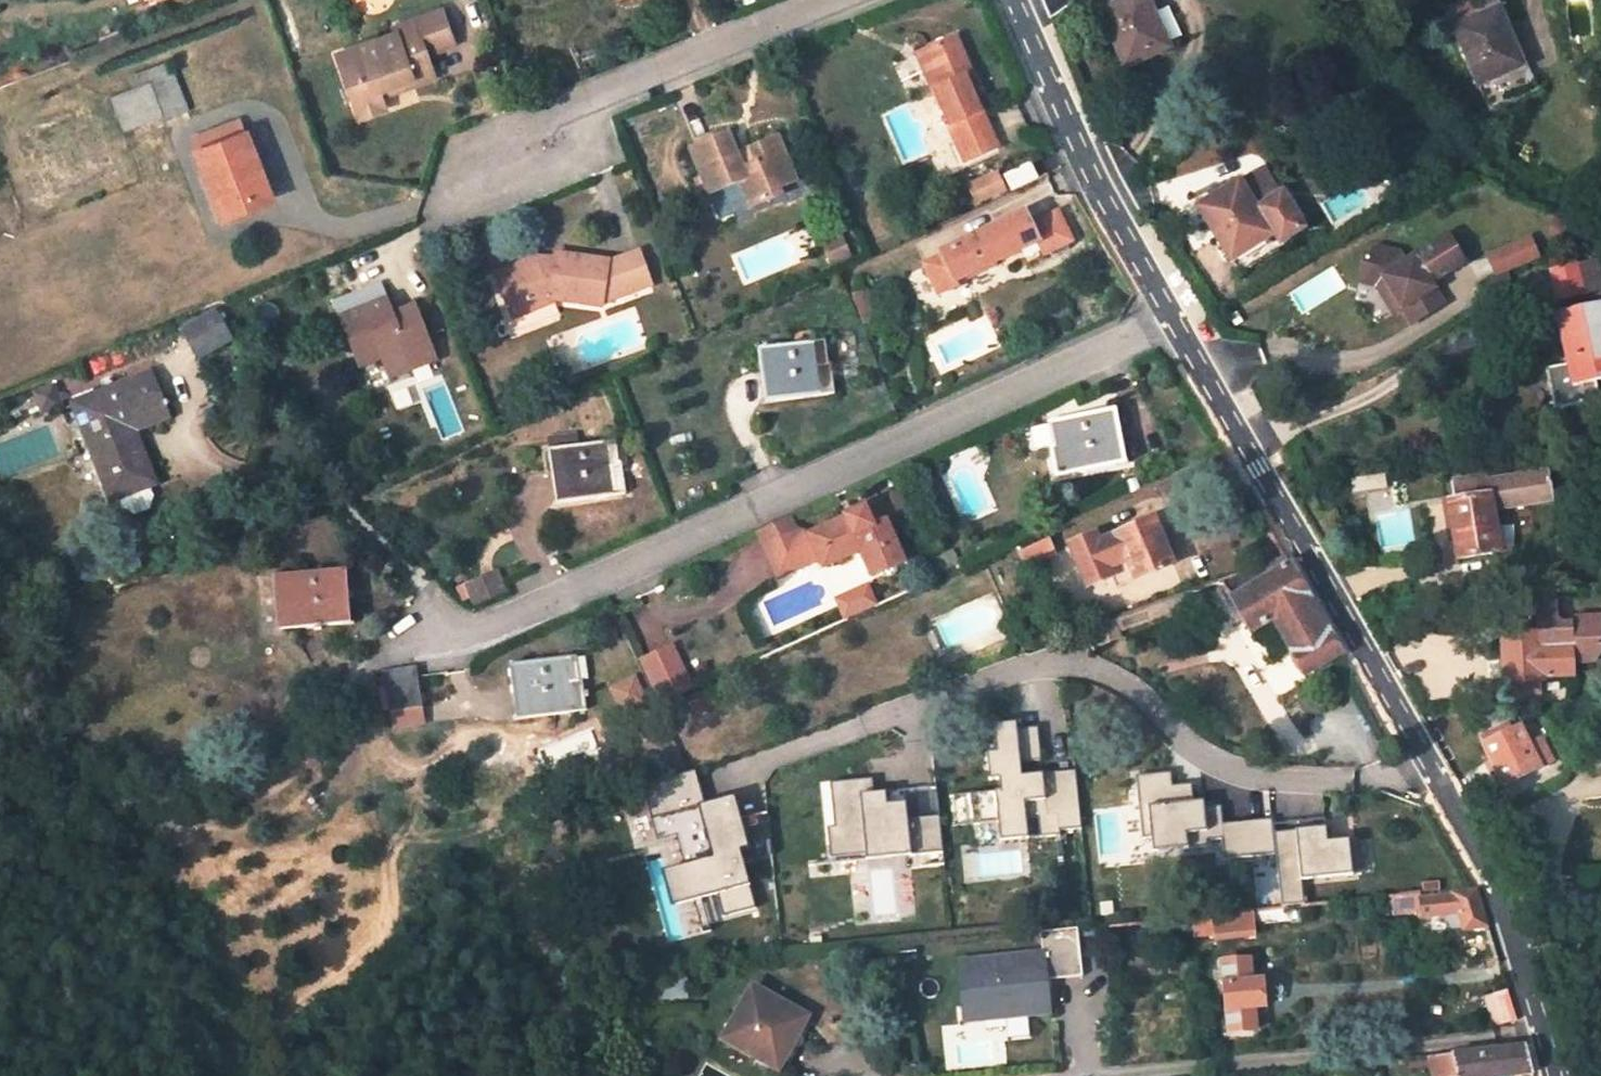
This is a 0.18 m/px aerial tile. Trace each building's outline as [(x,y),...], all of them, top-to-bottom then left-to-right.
[(1146,0),(1127,0),(1099,13),(1125,67),(1168,47),(1146,0)] [(1487,106),(1531,87),(1492,0),(1470,0),(1445,11),(1487,106)] [(442,11),(394,29),(396,34),(362,47),(366,58),(342,67),(361,117),(384,108),(381,99),(378,90),(412,77),(415,86),(435,78),(426,55),(454,44),(442,11)] [(933,89),(964,160),(991,148),(996,146),(965,76),(971,73),(956,39),(929,51),(943,85),(933,89)] [(342,67),(366,58),(362,47),(338,56),(342,67)] [(943,85),(929,51),(918,56),(933,89),(943,85)] [(185,112),(170,76),(148,85),(163,121),(185,112)] [(381,99),(415,86),(412,77),(378,90),(381,99)] [(198,154),(223,217),(272,198),(247,135),(244,136),(237,121),(195,138),(201,153),(198,154)] [(750,208),(779,195),(777,190),(796,181),(777,138),(751,149),(756,164),(742,170),(727,136),(691,151),(710,193),(739,181),(750,208)] [(1030,164),(1005,176),(1012,192),(1038,180),(1030,164)] [(1199,207),(1241,272),(1305,232),(1264,166),(1199,207)] [(975,206),(1007,193),(998,170),(966,183),(975,206)] [(953,284),(1039,242),(1045,254),(1071,241),(1058,213),(1031,226),(1025,214),(941,255),(942,259),(924,268),(939,297),(956,289),(953,284)] [(1379,294),(1389,311),(1399,305),(1408,323),(1441,303),(1429,281),(1461,261),(1445,234),(1403,258),(1397,249),(1372,244),(1362,251),(1359,268),(1378,274),(1388,288),(1379,294)] [(1506,273),(1539,259),(1530,236),(1480,257),(1495,292),(1511,286),(1506,273)] [(847,255),(841,241),(826,248),(832,261),(847,255)] [(1572,246),(1542,259),(1555,287),(1585,275),(1572,246)] [(611,263),(556,255),(555,261),(537,259),(497,275),(513,315),(551,299),(552,299),(602,306),(651,285),(637,252),(611,263)] [(1356,280),(1370,283),(1371,284),(1372,284),(1379,294),(1388,288),(1378,274),(1359,268),(1356,280)] [(335,303),(361,366),(384,357),(391,376),(434,359),(413,309),(391,318),(377,286),(335,303)] [(874,311),(866,291),(853,297),(861,317),(874,311)] [(516,322),(554,307),(551,299),(513,315),(516,322)] [(1600,308),(1556,317),(1566,364),(1549,368),(1558,405),(1598,397),(1594,378),(1600,376),(1600,311),(1600,308)] [(215,310),(187,327),(200,349),(228,332),(215,310)] [(877,319),(874,311),(861,317),(864,324),(877,319)] [(758,351),(765,402),(830,394),(825,343),(758,351)] [(74,405),(112,501),(155,484),(134,430),(169,416),(152,374),(74,405)] [(34,392),(43,415),(62,407),(53,384),(34,392)] [(1124,463),(1114,412),(1049,423),(1059,475),(1124,463)] [(556,505),(623,494),(615,441),(548,452),(556,505)] [(1487,476),(1449,483),(1453,502),(1447,503),(1457,560),(1500,553),(1493,510),(1554,500),(1550,471),(1488,482),(1487,476)] [(824,567),(861,550),(872,575),(904,561),(887,522),(874,528),(865,508),(845,517),(846,520),(809,538),(794,532),(764,545),(779,577),(820,559),(824,567)] [(764,545),(794,532),(787,518),(758,532),(764,545)] [(1173,566),(1154,520),(1098,543),(1095,535),(1070,545),(1088,588),(1111,577),(1116,589),(1173,566)] [(1027,570),(1055,556),(1048,541),(1020,554),(1027,570)] [(1272,618),(1305,674),(1340,654),(1285,557),(1222,580),(1250,630),(1272,618)] [(281,629),(350,624),(346,570),(277,575),(281,629)] [(842,619),(878,606),(869,583),(833,596),(842,619)] [(1543,681),(1543,677),(1572,675),(1572,663),(1593,662),(1600,653),(1600,618),(1576,619),(1570,626),(1563,626),(1556,621),(1555,589),(1532,591),(1534,607),(1539,612),(1541,634),(1503,636),(1506,684),(1543,681)] [(1185,593),(1111,620),(1116,633),(1190,606),(1185,593)] [(688,687),(670,648),(641,661),(658,701),(688,687)] [(585,657),(509,667),(517,720),(583,711),(580,681),(588,680),(585,657)] [(382,674),(390,711),(421,706),(416,668),(382,674)] [(1039,732),(1038,727),(994,732),(996,753),(987,754),(990,781),(999,780),(1000,791),(971,794),(974,824),(998,822),(1001,842),(1028,839),(1026,819),(1038,818),(1040,838),(1061,836),(1060,831),(1082,829),(1077,780),(1044,783),(1035,784),(1033,762),(1039,761),(1036,732),(1039,732)] [(1484,747),(1503,785),(1539,767),(1521,729),(1484,747)] [(1043,774),(1044,783),(1077,780),(1076,770),(1043,774)] [(1172,772),(1136,776),(1142,839),(1150,838),(1152,853),(1208,847),(1208,841),(1221,840),(1223,859),(1275,854),(1273,833),(1272,820),(1223,825),(1222,814),(1205,816),(1204,808),(1203,802),(1194,803),(1192,784),(1173,786),(1172,772)] [(943,852),(940,815),(908,819),(906,802),(888,805),(886,792),(874,793),(872,778),(830,783),(835,827),(827,828),(831,859),(867,855),(868,860),(943,852)] [(748,853),(731,795),(693,806),(710,861),(668,874),(678,906),(719,893),(726,917),(755,908),(739,855),(748,853)] [(1222,806),(1204,808),(1205,816),(1222,814),(1222,806)] [(1326,827),(1273,833),(1275,854),(1281,908),(1287,907),(1304,905),(1302,880),(1352,874),(1349,840),(1328,841),(1326,827)] [(1475,891),(1421,896),(1424,916),(1459,913),(1464,929),(1487,925),(1475,891)] [(1251,924),(1288,920),(1287,907),(1281,908),(1250,911),(1251,924)] [(1250,911),(1215,915),(1217,929),(1218,939),(1252,935),(1251,924),(1250,911)] [(1215,915),(1193,917),(1194,932),(1217,929),(1215,915)] [(978,1020),(1047,1012),(1044,980),(1080,977),(1075,929),(1038,933),(1040,955),(955,964),(960,1006),(961,1022),(978,1020)] [(1265,1008),(1262,981),(1251,982),(1249,961),(1223,963),(1229,1033),(1259,1030),(1257,1009),(1265,1008)] [(666,998),(685,998),(685,977),(664,978),(666,998)] [(723,1040),(776,1070),(806,1017),(751,988),(723,1040)] [(1517,1020),(1508,993),(1486,1001),(1494,1027),(1517,1020)] [(1532,1073),(1525,1047),(1455,1054),(1459,1075),(1510,1075),(1532,1073)] [(1455,1054),(1431,1057),(1434,1075),(1459,1075),(1455,1054)]
